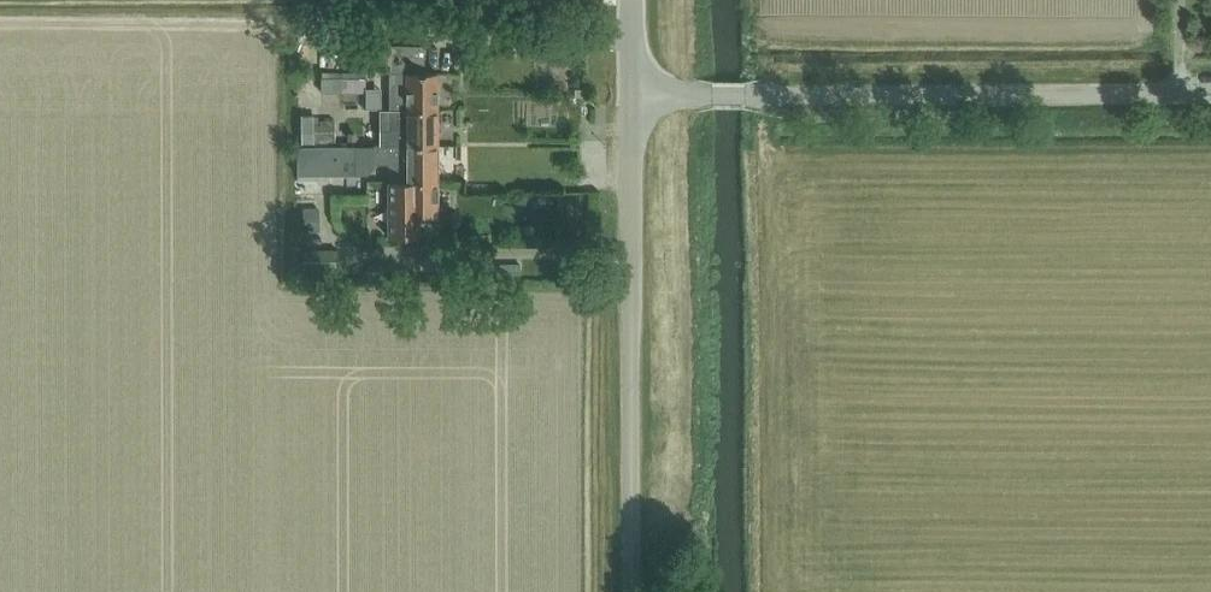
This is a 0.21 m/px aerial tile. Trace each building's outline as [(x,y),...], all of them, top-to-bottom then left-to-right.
[(423,44),(371,44),(371,71),(373,72),(373,85),(388,85),(388,109),(405,108),(436,108),(436,71),(423,71),(423,44)] [(373,144),(436,144),(436,108),(405,108),(406,129),(378,129),(378,143),(373,143),(373,144)] [(305,144),(332,144),(332,119),(305,119),(305,144)] [(406,180),(436,180),(436,144),(373,144),(373,162),(406,162),(406,180)] [(296,145),(296,174),(354,174),(354,145),(296,145)] [(436,180),(406,180),(388,180),(388,235),(419,235),(419,217),(437,217),(436,180)] [(302,248),(302,268),(336,268),(336,248),(302,248)]
